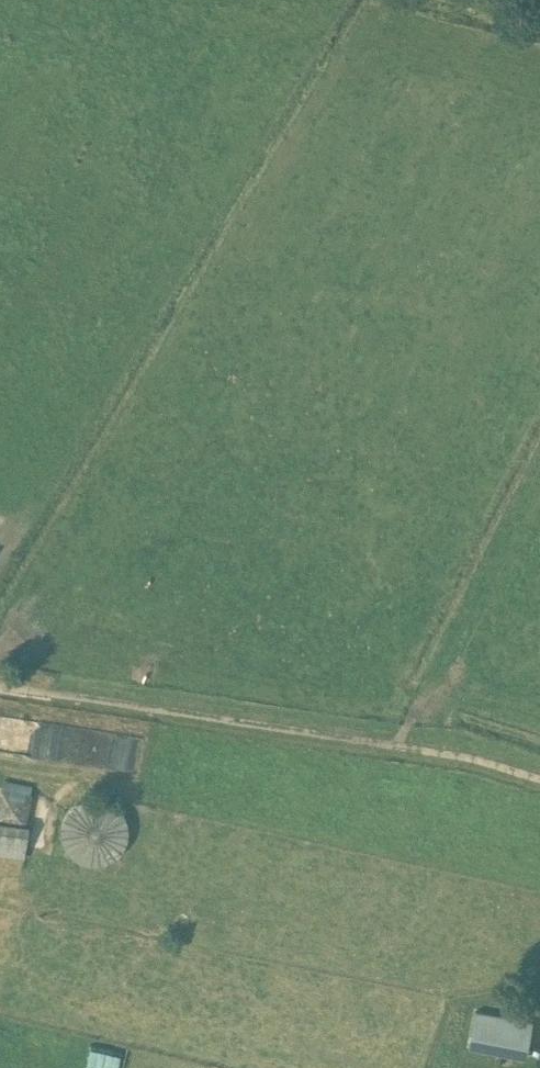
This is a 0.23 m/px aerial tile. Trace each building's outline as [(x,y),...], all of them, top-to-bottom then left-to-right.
[(69,726),(67,757),(98,759),(100,728),(69,726)] [(25,858),(29,825),(25,824),(34,786),(2,779),(0,789),(0,854),(25,858)] [(107,799),(99,797),(90,797),(82,799),(74,804),(68,809),(63,817),(61,826),(61,835),(64,843),(68,851),(75,857),(82,861),(90,863),(99,863),(108,861),(116,856),(122,850),(126,842),(128,834),(128,825),(126,816),(121,809),(115,803),(107,799)] [(532,1021),(475,1009),(468,1044),(525,1056),(532,1021)]
